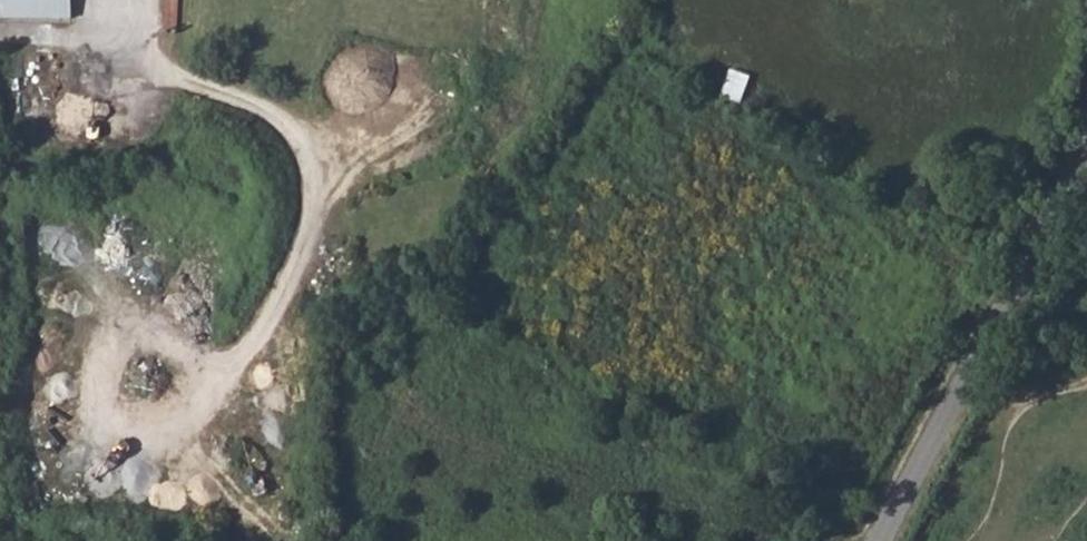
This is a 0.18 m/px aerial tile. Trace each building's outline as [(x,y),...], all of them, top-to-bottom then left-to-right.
[(67,11),(67,0),(0,0),(0,13),(67,11)]
